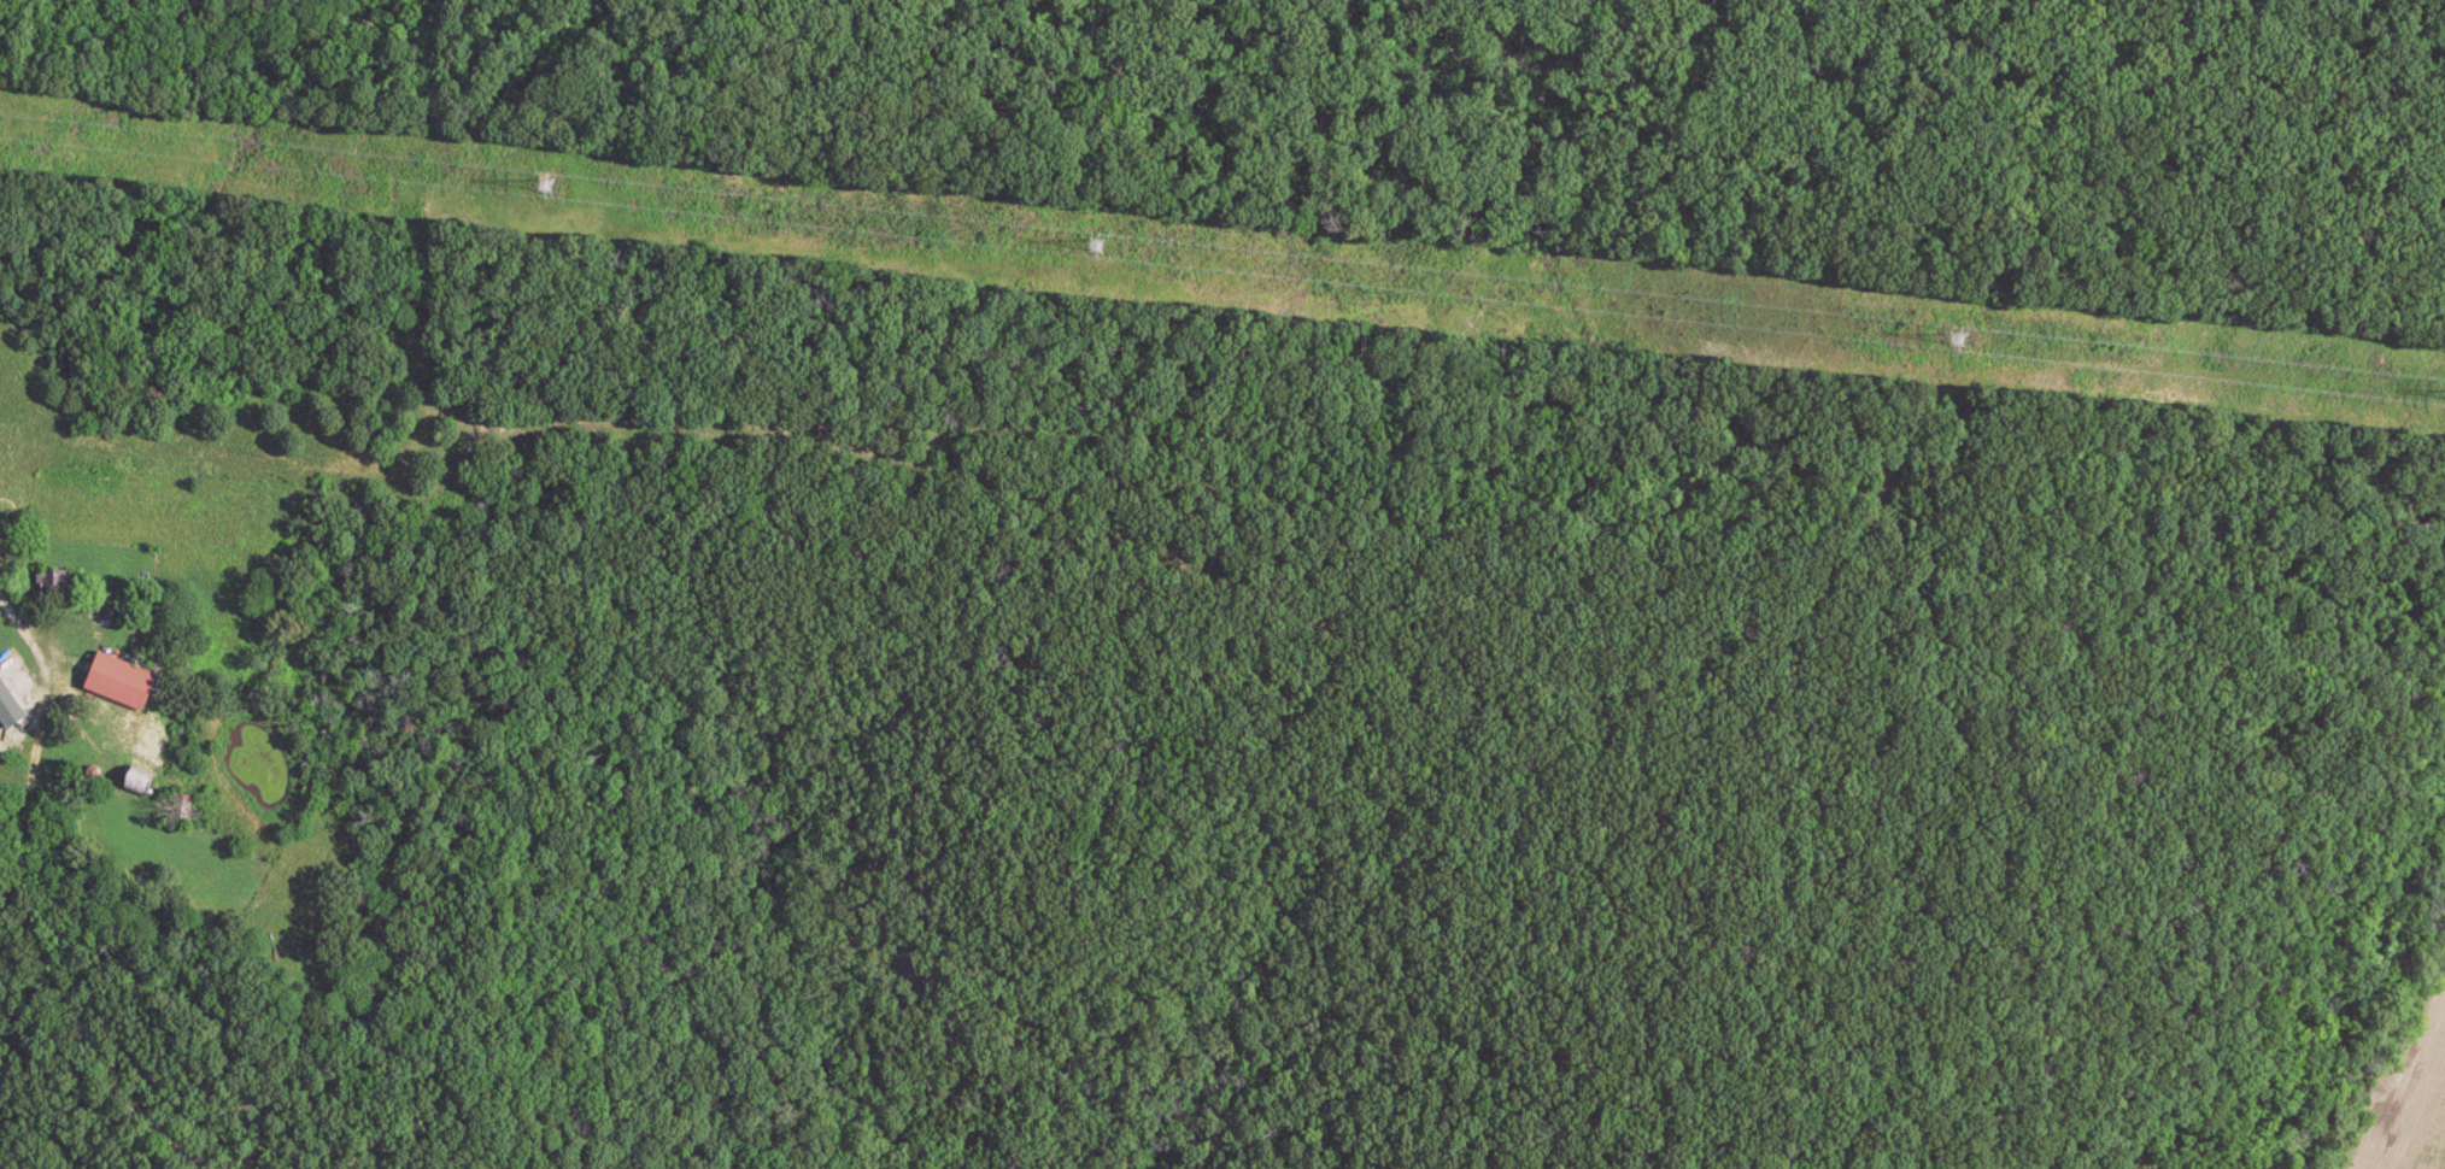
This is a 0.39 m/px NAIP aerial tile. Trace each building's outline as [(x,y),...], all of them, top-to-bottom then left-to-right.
[(36,570),(36,594),(68,594),(68,570),(36,570)] [(157,671),(96,653),(85,691),(146,709),(157,671)] [(126,790),(149,797),(155,775),(132,768),(126,790)] [(173,820),(193,820),(193,795),(173,795),(173,820)]
